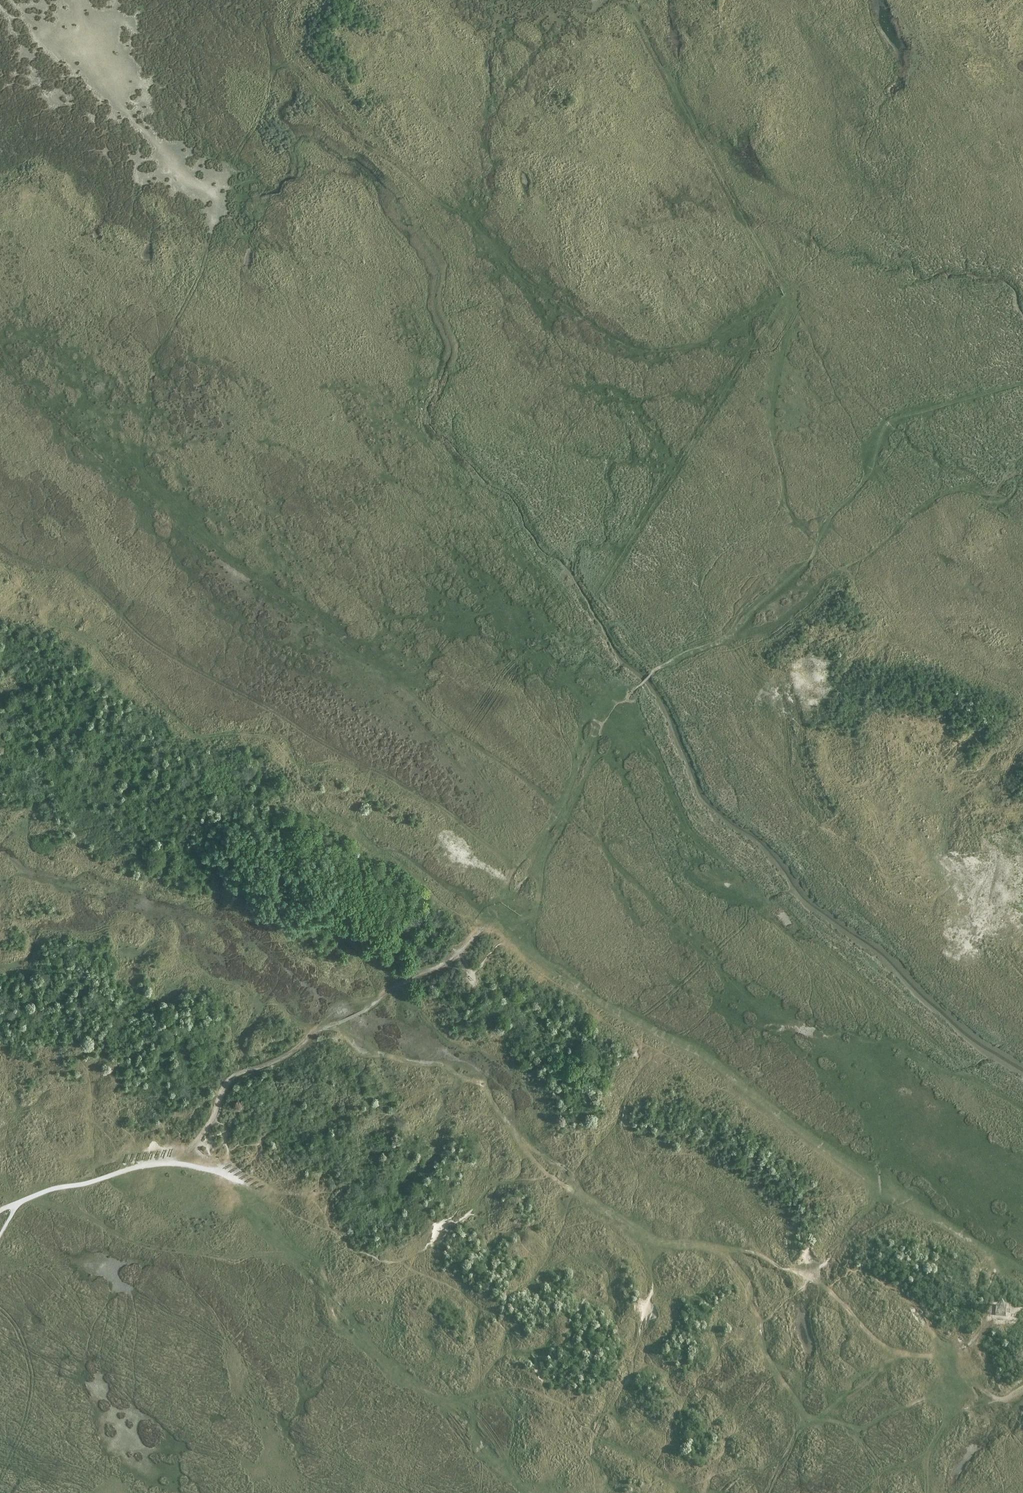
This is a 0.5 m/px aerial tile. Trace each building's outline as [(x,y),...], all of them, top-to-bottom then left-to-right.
[(999,1303),(998,1313),(1007,1314),(1008,1304),(999,1303)]
